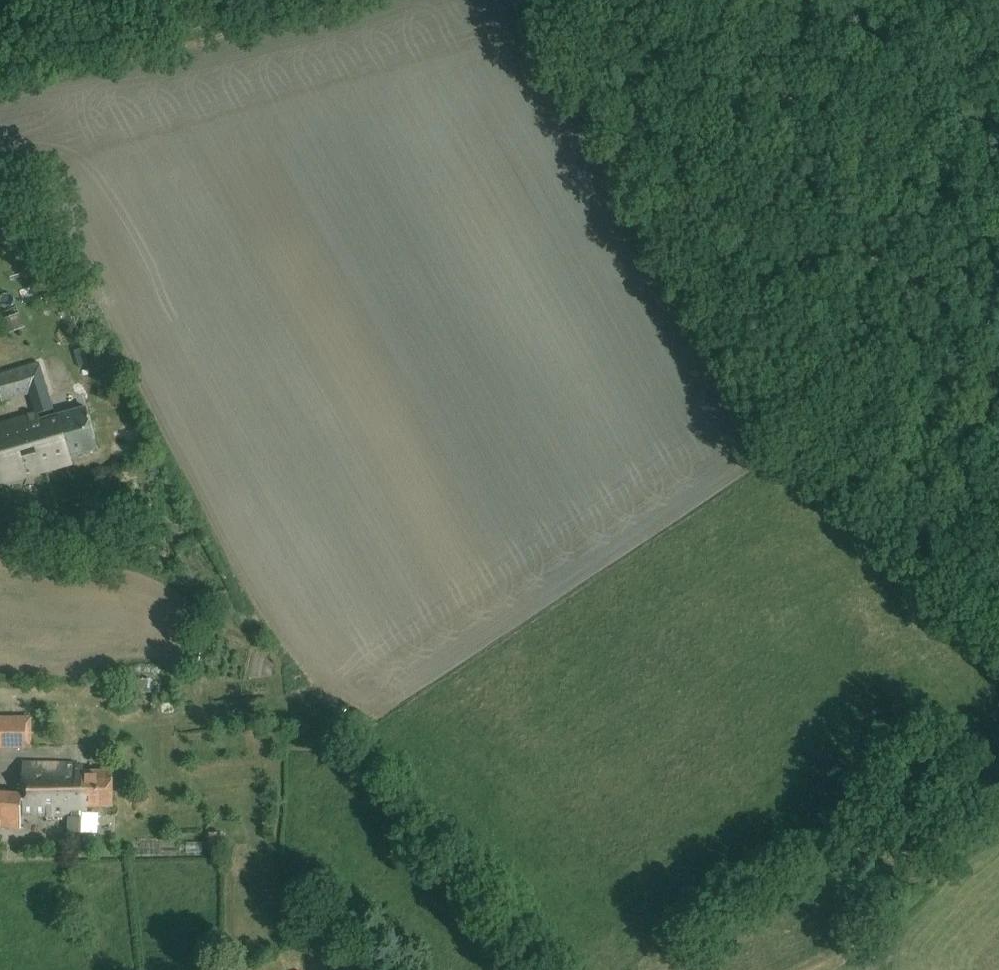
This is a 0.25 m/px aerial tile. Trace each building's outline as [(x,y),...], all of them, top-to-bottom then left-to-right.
[(29,394),(36,414),(0,424),(0,483),(72,463),(70,456),(98,448),(86,406),(39,420),(38,414),(54,409),(39,361),(0,373),(0,394),(3,402),(29,394)] [(32,748),(33,718),(0,718),(0,747),(32,748)] [(62,815),(69,815),(68,831),(82,831),(83,812),(88,812),(88,806),(113,806),(113,771),(83,770),(83,766),(75,766),(75,763),(23,762),(22,793),(0,791),(0,827),(20,828),(22,814),(62,815)] [(209,846),(220,846),(220,832),(210,832),(209,846)] [(236,876),(244,876),(243,853),(234,854),(236,876)]
